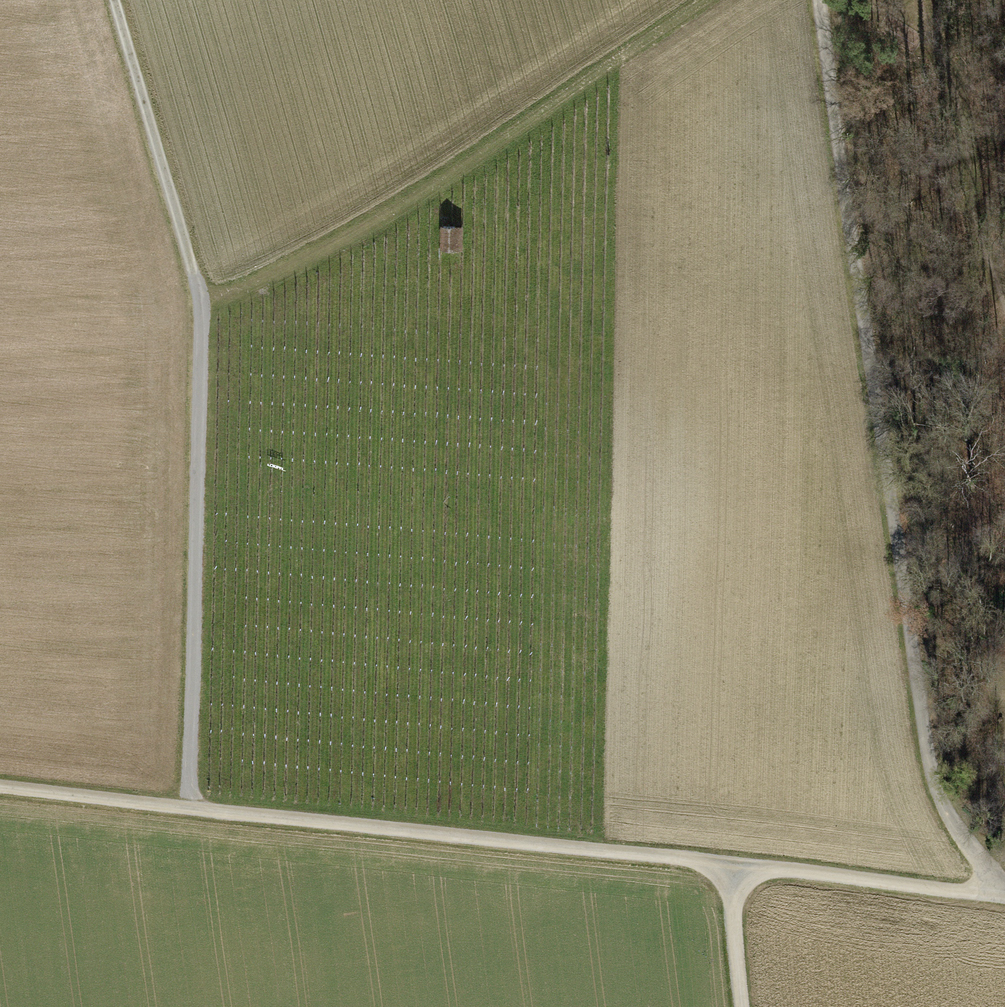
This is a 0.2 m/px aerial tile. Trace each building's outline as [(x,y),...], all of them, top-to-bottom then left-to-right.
[(455,220),(434,220),(434,246),(455,246),(455,220)]
